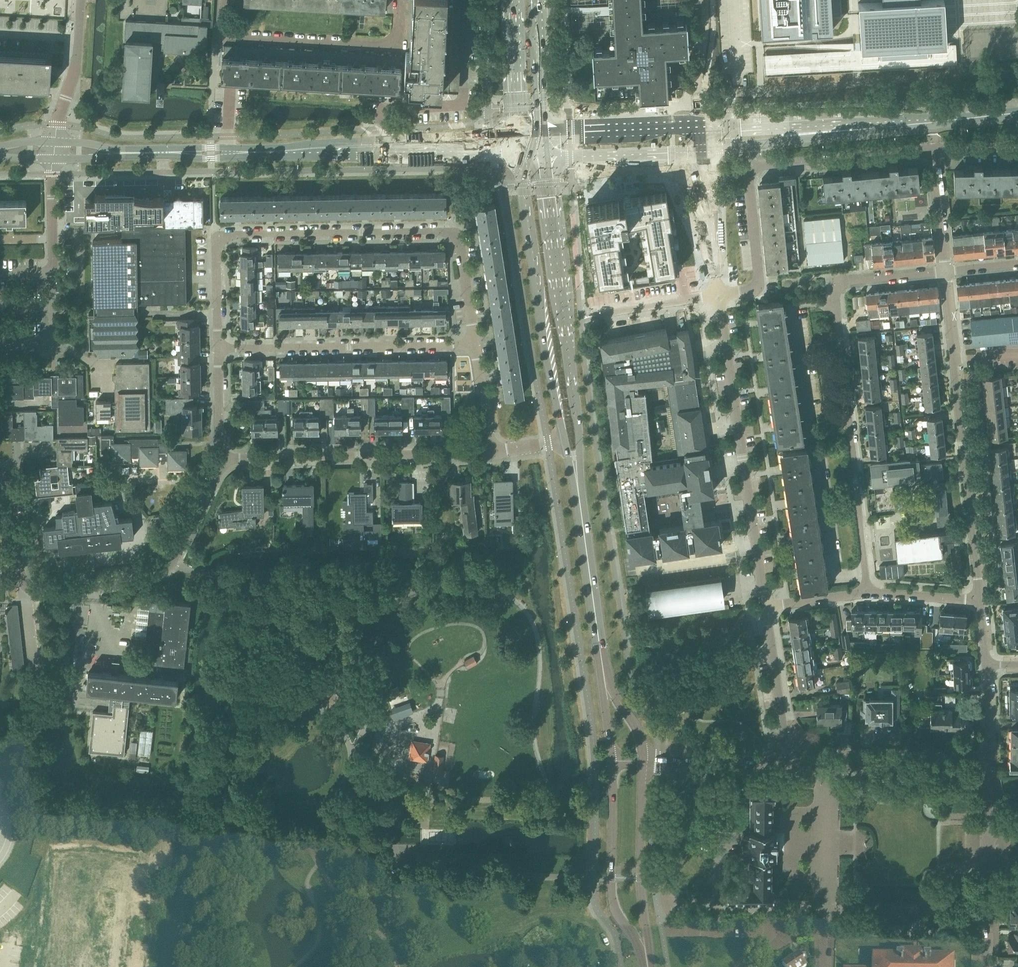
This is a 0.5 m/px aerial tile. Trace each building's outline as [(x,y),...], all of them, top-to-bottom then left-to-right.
[(350,6),(377,8),(386,8),(386,4),(387,4),(388,1),(386,1),(387,0),(351,0),(350,6)] [(405,74),(407,74),(410,74),(410,82),(419,82),(423,83),(422,87),(427,88),(433,88),(439,88),(458,89),(459,89),(464,0),(414,0),(411,52),(406,52),(406,53),(406,55),(406,61),(405,68),(405,74)] [(612,1),(613,4),(613,6),(613,12),(613,15),(614,22),(614,28),(614,36),(615,43),(615,48),(602,49),(596,49),(593,50),(592,50),(594,74),(594,79),(598,78),(604,78),(612,77),(618,77),(626,77),(633,76),(638,76),(639,89),(639,95),(640,98),(640,99),(668,97),(668,94),(668,87),(667,79),(667,73),(667,65),(666,59),(666,53),(679,52),(685,52),(688,52),(689,51),(687,23),(684,23),(677,23),(669,24),(663,24),(655,24),(649,25),(643,25),(642,12),(642,6),(641,0),(612,0),(612,1)] [(761,34),(803,31),(811,31),(833,30),(833,27),(832,27),(832,14),(840,14),(840,0),(760,0),(761,34)] [(858,2),(861,48),(878,47),(880,47),(881,47),(881,55),(902,54),(907,54),(928,52),(927,44),(928,44),(930,44),(947,43),(947,41),(944,0),(882,0),(882,1),(858,2)] [(123,93),(150,95),(150,88),(157,88),(157,89),(165,90),(166,82),(158,81),(160,48),(164,49),(164,50),(206,53),(208,24),(201,23),(201,17),(182,16),(182,23),(126,19),(125,40),(126,40),(123,93)] [(231,80),(237,80),(239,45),(224,45),(223,56),(222,79),(223,79),(223,81),(231,81),(231,80)] [(243,82),(252,82),(254,46),(239,45),(237,80),(243,80),(243,82)] [(260,81),(267,82),(269,47),(254,46),(252,82),(260,83),(260,81)] [(272,84),(281,84),(283,48),(269,47),(267,82),(272,82),(272,84)] [(290,83),(296,83),(298,49),(283,48),(281,84),(290,85),(290,83)] [(302,85),(311,86),(313,50),(298,49),(296,83),(302,84),(302,85)] [(51,87),(53,53),(0,50),(0,84),(51,87)] [(313,50),(311,86),(319,86),(319,87),(320,87),(320,86),(326,87),(326,85),(328,50),(313,50)] [(332,87),(340,88),(343,51),(328,50),(326,85),(332,85),(332,87)] [(357,52),(343,51),(340,88),(341,88),(341,86),(355,87),(357,52)] [(361,89),(370,89),(372,53),(357,52),(355,87),(362,87),(361,89)] [(379,88),(385,88),(387,54),(372,53),(370,89),(379,90),(379,88)] [(387,54),(385,88),(391,89),(391,90),(399,91),(399,89),(400,89),(402,67),(401,67),(402,55),(387,54)] [(886,170),(870,172),(872,193),(881,192),(888,191),(889,191),(920,188),(918,167),(901,169),(901,170),(898,170),(890,171),(886,171),(886,170)] [(1002,169),(1002,190),(1011,190),(1017,189),(1017,169),(1017,168),(1002,169)] [(970,169),(954,170),(955,191),(964,191),(970,190),(987,190),(993,190),(1002,190),(1002,169),(986,169),(986,170),(983,170),(974,170),(971,170),(971,169),(970,169)] [(839,175),(823,176),(825,197),(834,196),(841,196),(857,194),(863,193),(872,193),(870,172),(855,173),(854,173),(854,174),(851,174),(843,175),(840,176),(839,175)] [(760,183),(769,269),(800,266),(796,219),(800,219),(796,175),(779,176),(779,181),(760,183)] [(619,200),(586,205),(591,237),(593,243),(595,259),(596,265),(598,274),(599,280),(599,282),(607,280),(611,280),(614,279),(620,278),(624,278),(654,272),(665,271),(671,270),(673,269),(679,268),(679,267),(678,261),(675,244),(674,238),(673,229),(672,223),(670,214),(669,208),(668,198),(663,199),(662,192),(631,198),(625,199),(623,199),(619,200)] [(414,193),(382,194),(382,212),(414,211),(414,193)] [(446,193),(414,193),(414,211),(446,211),(446,193)] [(350,194),(318,195),(318,213),(350,212),(350,194)] [(382,194),(350,194),(350,212),(382,212),(382,194)] [(286,195),(254,196),(254,214),(286,213),(286,195)] [(318,195),(286,195),(286,213),(318,213),(318,195)] [(254,214),(254,196),(221,196),(222,214),(254,214)] [(122,226),(124,226),(164,225),(164,197),(86,198),(86,222),(124,222),(125,225),(123,225),(122,226)] [(204,197),(164,197),(164,225),(186,225),(204,224),(204,197)] [(849,200),(850,210),(862,209),(861,204),(861,199),(849,200)] [(0,200),(0,219),(8,219),(8,222),(14,222),(14,219),(27,219),(27,200),(0,200)] [(477,206),(482,237),(499,235),(495,203),(477,206)] [(840,216),(804,220),(808,264),(844,260),(840,216)] [(880,224),(869,225),(870,236),(881,235),(880,224)] [(94,312),(89,312),(90,348),(96,348),(100,355),(133,354),(137,348),(139,347),(138,313),(141,313),(141,302),(167,302),(168,307),(174,307),(174,302),(187,302),(186,225),(164,225),(124,226),(125,239),(93,240),(93,241),(94,241),(95,303),(94,303),(94,312)] [(1013,229),(1003,230),(1005,251),(1015,250),(1013,229)] [(1003,230),(993,231),(995,252),(1005,251),(1003,230)] [(993,231),(983,232),(985,253),(995,252),(993,231)] [(983,232),(972,233),(975,254),(985,253),(983,232)] [(972,233),(963,234),(965,255),(975,254),(972,233)] [(965,255),(963,234),(952,235),(955,256),(965,255)] [(482,237),(487,269),(504,266),(499,235),(482,237)] [(933,237),(922,238),(924,260),(935,259),(933,237)] [(922,238),(912,239),(914,261),(924,260),(922,238)] [(912,239),(902,240),(904,262),(914,261),(912,239)] [(902,240),(892,241),(894,263),(904,262),(902,240)] [(892,241),(882,242),(884,264),(894,263),(892,241)] [(884,264),(882,242),(872,243),(864,244),(866,258),(873,258),(874,265),(884,264)] [(241,254),(241,266),(255,266),(267,265),(273,265),(273,253),(267,253),(267,260),(255,260),(255,253),(257,253),(257,246),(243,247),(243,254),(241,254)] [(433,250),(421,251),(421,264),(433,264),(433,250)] [(445,250),(433,250),(433,264),(446,264),(445,250)] [(374,251),(362,252),(362,265),(362,269),(374,269),(374,265),(374,251)] [(386,251),(374,251),(374,265),(386,265),(386,251)] [(397,251),(386,251),(386,265),(398,265),(397,251)] [(409,251),(397,251),(398,265),(410,265),(409,251)] [(421,251),(409,251),(410,265),(410,269),(422,268),(421,264),(421,251)] [(303,252),(291,253),(291,270),(303,270),(303,252)] [(314,252),(303,252),(303,270),(315,270),(314,252)] [(326,252),(314,252),(315,270),(327,270),(327,266),(326,252)] [(338,252),(326,252),(327,266),(338,266),(338,252)] [(350,252),(338,252),(338,266),(338,270),(350,270),(350,266),(350,252)] [(362,252),(350,252),(350,266),(362,265),(362,252)] [(291,270),(291,253),(279,253),(279,271),(291,270)] [(241,266),(241,278),(258,277),(258,270),(255,270),(255,266),(241,266)] [(487,269),(491,300),(509,298),(504,266),(487,269)] [(390,276),(386,276),(386,279),(386,286),(398,285),(398,280),(398,279),(390,279),(390,276)] [(258,277),(241,278),(242,290),(258,289),(258,277)] [(1008,279),(1010,301),(1017,300),(1017,278),(1008,279)] [(1008,279),(998,280),(1000,302),(1010,301),(1008,279)] [(998,280),(988,281),(990,303),(1000,302),(998,280)] [(988,281),(977,282),(980,304),(990,303),(988,281)] [(977,282),(967,283),(970,305),(980,304),(977,282)] [(970,305),(967,283),(957,284),(960,306),(960,311),(966,310),(966,305),(970,305)] [(938,286),(927,287),(929,309),(940,308),(938,286)] [(927,287),(917,288),(919,310),(929,309),(927,287)] [(917,288),(907,289),(909,311),(919,310),(917,288)] [(258,289),(242,290),(242,301),(256,301),(258,301),(258,289)] [(907,289),(897,290),(899,312),(909,311),(907,289)] [(897,290),(886,291),(889,312),(899,312),(897,290)] [(886,291),(877,292),(879,313),(889,312),(886,291)] [(879,313),(877,292),(866,293),(867,303),(866,304),(866,308),(868,308),(868,314),(879,313)] [(491,300),(496,332),(514,329),(509,298),(491,300)] [(756,304),(761,339),(788,335),(783,300),(756,304)] [(242,301),(242,313),(256,313),(256,301),(242,301)] [(434,301),(434,309),(434,322),(447,322),(446,305),(438,305),(438,301),(434,301)] [(387,305),(375,306),(375,323),(387,323),(387,305)] [(398,305),(387,305),(387,323),(387,325),(399,325),(398,305)] [(410,305),(398,305),(399,325),(411,324),(411,323),(410,309),(410,305)] [(343,310),(339,310),(339,324),(351,324),(351,306),(343,306),(343,310)] [(363,306),(351,306),(351,324),(363,324),(363,306)] [(375,306),(363,306),(363,324),(375,323),(375,306)] [(280,325),(292,325),(292,307),(277,307),(277,317),(280,317),(280,325)] [(292,307),(292,325),(304,325),(304,307),(292,307)] [(315,307),(304,307),(304,325),(316,324),(315,311),(315,307)] [(422,309),(410,309),(411,323),(422,323),(422,309)] [(434,309),(422,309),(422,323),(434,322),(434,309)] [(327,310),(315,311),(316,324),(328,324),(327,310)] [(339,310),(327,310),(328,324),(339,324),(339,310)] [(242,317),(241,317),(241,325),(242,325),(256,325),(265,325),(265,320),(258,320),(258,313),(256,313),(242,313),(242,317)] [(1017,340),(1017,314),(971,319),(974,345),(1017,340)] [(178,332),(178,338),(200,338),(200,325),(195,325),(195,319),(178,319),(178,326),(181,326),(181,332),(178,332)] [(870,319),(856,320),(857,330),(871,329),(880,328),(880,323),(873,324),(873,320),(870,321),(870,319)] [(626,528),(627,527),(628,533),(627,533),(630,558),(655,555),(655,553),(663,551),(663,553),(688,550),(688,548),(696,546),(696,548),(721,545),(717,520),(704,522),(700,493),(713,491),(710,476),(707,455),(706,448),(707,448),(701,407),(700,407),(696,384),(694,374),(695,374),(694,359),(691,344),(689,330),(688,329),(677,331),(678,334),(668,336),(666,328),(600,341),(603,358),(606,371),(613,445),(616,445),(618,455),(615,455),(626,528)] [(496,332),(501,364),(519,361),(514,329),(496,332)] [(915,342),(916,347),(934,345),(933,343),(932,342),(932,340),(933,340),(932,332),(917,334),(918,342),(915,342)] [(761,339),(766,374),(793,370),(788,335),(761,339)] [(859,343),(860,350),(875,348),(874,341),(876,340),(876,335),(858,337),(859,340),(860,340),(860,343),(859,343)] [(179,351),(179,357),(196,357),(195,351),(200,351),(200,338),(178,338),(178,344),(181,344),(181,351),(179,351)] [(919,351),(920,359),(935,357),(934,350),(933,350),(933,347),(934,347),(934,345),(916,347),(916,351),(919,351)] [(861,360),(861,362),(879,360),(878,355),(876,356),(875,348),(860,350),(860,357),(861,357),(862,359),(861,360)] [(179,370),(179,376),(201,375),(200,362),(196,362),(196,357),(179,357),(179,363),(181,363),(181,370),(179,370)] [(918,366),(919,371),(936,369),(936,367),(935,367),(935,364),(936,364),(935,357),(920,359),(921,366),(918,366)] [(243,367),(243,379),(261,379),(261,374),(257,374),(257,367),(262,367),(262,360),(245,360),(245,367),(243,367)] [(399,360),(388,361),(388,374),(400,374),(399,360)] [(411,360),(399,360),(400,374),(411,374),(411,360)] [(423,360),(411,360),(411,374),(412,379),(423,379),(423,374),(423,360)] [(435,360),(423,360),(423,374),(435,374),(435,360)] [(447,360),(435,360),(435,374),(435,379),(448,378),(447,360)] [(861,367),(862,374),(877,373),(877,365),(879,365),(879,360),(861,362),(861,364),(862,364),(862,367),(861,367)] [(340,361),(328,362),(329,379),(340,379),(340,361)] [(352,361),(340,361),(340,379),(352,379),(352,375),(352,361)] [(364,361),(352,361),(352,375),(364,375),(364,361)] [(376,361),(364,361),(364,375),(376,375),(376,361)] [(388,361),(376,361),(376,375),(388,374),(388,361)] [(519,361),(501,364),(506,396),(524,393),(519,361)] [(116,414),(116,430),(151,429),(150,362),(117,363),(117,374),(114,374),(114,380),(118,380),(118,382),(116,382),(116,389),(118,389),(118,390),(115,391),(115,402),(111,402),(111,400),(97,400),(97,416),(112,416),(111,414),(116,414)] [(281,370),(277,370),(277,376),(288,376),(288,381),(293,381),(293,380),(293,362),(280,362),(281,370)] [(305,380),(305,362),(293,362),(293,380),(305,380)] [(316,362),(305,362),(305,380),(317,380),(316,362)] [(328,362),(316,362),(317,380),(329,379),(328,362)] [(922,376),(922,383),(938,381),(937,374),(936,375),(936,372),(937,371),(936,369),(919,371),(919,376),(922,376)] [(766,374),(772,409),(798,405),(793,370),(766,374)] [(863,385),(863,386),(881,384),(881,380),(878,380),(877,373),(862,374),(863,381),(864,381),(864,384),(863,385)] [(76,397),(84,396),(83,374),(76,374),(76,376),(59,376),(59,374),(51,374),(52,376),(50,376),(34,376),(34,377),(9,377),(10,398),(35,397),(35,393),(52,393),(52,406),(59,406),(59,424),(84,423),(84,405),(77,405),(77,398),(76,398),(76,397)] [(179,394),(174,395),(175,397),(193,397),(193,394),(196,394),(196,388),(201,388),(201,375),(179,376),(179,381),(182,381),(182,388),(179,388),(179,394)] [(982,377),(983,388),(1002,386),(1001,375),(982,377)] [(261,379),(243,379),(243,392),(261,391),(261,379)] [(921,391),(921,396),(939,394),(939,392),(938,391),(938,389),(938,388),(938,381),(922,383),(923,391),(921,391)] [(881,384),(863,386),(864,389),(865,389),(865,392),(864,392),(865,399),(880,397),(879,390),(882,389),(881,384)] [(983,388),(985,398),(1003,396),(1002,386),(983,388)] [(939,394),(921,396),(922,400),(924,400),(925,408),(940,406),(940,399),(939,399),(938,396),(939,396),(939,394)] [(450,396),(442,396),(442,412),(451,412),(450,396)] [(985,398),(986,408),(1004,406),(1003,396),(985,398)] [(175,397),(166,397),(166,413),(183,412),(184,422),(181,422),(182,433),(193,433),(193,431),(202,430),(201,410),(200,411),(199,408),(204,408),(204,405),(193,405),(193,397),(175,397)] [(265,399),(249,399),(249,406),(260,406),(260,409),(265,409),(265,399)] [(798,405),(772,409),(777,444),(804,440),(798,405)] [(867,417),(867,420),(885,418),(884,413),(882,413),(881,405),(866,407),(866,414),(867,414),(868,417),(867,417)] [(986,408),(987,418),(1005,416),(1004,406),(986,408)] [(348,407),(348,415),(348,432),(361,431),(361,415),(354,415),(354,407),(348,407)] [(434,408),(428,408),(428,413),(429,430),(442,430),(442,425),(442,415),(434,415),(434,408)] [(265,433),(265,409),(260,409),(258,409),(258,417),(252,417),(252,433),(265,433)] [(271,409),(265,409),(265,433),(278,433),(278,416),(277,416),(277,414),(271,414),(271,409)] [(25,425),(19,425),(19,427),(12,427),(12,410),(0,411),(0,436),(12,436),(12,438),(25,438),(25,425)] [(25,410),(25,425),(25,438),(54,438),(54,423),(43,424),(43,425),(37,425),(37,410),(25,410)] [(307,432),(306,411),(300,411),(300,416),(294,416),(294,433),(307,432)] [(313,411),(306,411),(307,432),(320,432),(319,416),(313,416),(313,411)] [(429,430),(428,413),(423,413),(423,415),(415,415),(415,430),(429,430)] [(389,431),(389,414),(383,414),(383,416),(375,416),(375,431),(389,431)] [(394,414),(389,414),(389,431),(403,431),(403,415),(395,415),(394,414)] [(348,432),(348,415),(335,415),(335,432),(348,432)] [(987,418),(988,428),(1006,426),(1005,416),(987,418)] [(927,419),(928,431),(943,429),(942,417),(927,419)] [(868,425),(868,432),(884,430),(883,423),(885,422),(885,418),(867,420),(867,421),(868,422),(869,424),(868,425)] [(1006,426),(988,428),(989,439),(1008,437),(1006,426)] [(928,431),(930,443),(944,441),(943,429),(928,431)] [(869,442),(870,444),(887,442),(887,437),(884,438),(884,430),(868,432),(869,439),(870,439),(870,441),(869,442)] [(114,434),(102,434),(102,452),(112,452),(113,461),(131,460),(130,456),(140,456),(141,464),(159,464),(159,459),(169,459),(169,468),(187,468),(186,450),(170,450),(170,442),(158,442),(158,438),(125,438),(125,442),(114,443),(114,434)] [(58,437),(58,465),(66,465),(73,465),(72,458),(75,458),(75,448),(79,448),(79,450),(88,450),(88,437),(58,437)] [(944,441),(930,443),(931,455),(946,454),(944,441)] [(887,442),(870,444),(870,446),(871,446),(871,449),(870,449),(871,456),(886,455),(885,447),(888,447),(887,442)] [(780,451),(785,486),(812,482),(807,447),(780,451)] [(990,449),(992,461),(1007,459),(1006,452),(1008,452),(1008,447),(990,449)] [(874,484),(877,509),(884,508),(884,506),(888,506),(888,508),(895,507),(892,482),(920,479),(918,460),(909,461),(909,459),(871,463),(874,484)] [(992,461),(993,473),(1011,471),(1010,467),(1008,467),(1007,459),(992,461)] [(922,464),(923,479),(944,477),(942,462),(922,464)] [(33,497),(77,492),(76,484),(73,484),(73,483),(68,483),(66,465),(58,465),(40,467),(41,479),(39,479),(40,485),(38,485),(39,495),(33,496),(33,497)] [(993,473),(994,486),(1010,484),(1009,476),(1011,476),(1011,471),(993,473)] [(513,521),(513,531),(527,530),(524,515),(513,515),(512,480),(496,481),(497,521),(513,521)] [(451,501),(462,500),(465,527),(464,527),(465,534),(477,533),(473,500),(473,496),(474,496),(474,494),(470,495),(470,481),(451,481),(451,501)] [(901,529),(894,530),(897,559),(898,559),(899,559),(926,556),(928,556),(935,555),(940,554),(942,554),(942,558),(949,557),(950,557),(951,557),(950,546),(949,544),(949,538),(953,538),(955,537),(954,529),(951,529),(949,511),(947,511),(947,508),(944,481),(928,483),(931,514),(937,513),(939,532),(921,534),(920,527),(920,530),(914,530),(913,528),(912,528),(901,529)] [(76,484),(77,492),(79,510),(63,512),(63,514),(56,514),(56,515),(58,515),(58,525),(44,527),(46,545),(60,543),(60,550),(122,543),(121,537),(134,535),(132,517),(119,519),(118,514),(118,513),(115,514),(112,501),(93,503),(91,482),(76,484)] [(348,500),(343,500),(343,501),(343,507),(348,507),(348,522),(343,522),(343,529),(348,529),(349,538),(343,538),(344,547),(382,546),(381,519),(378,519),(378,521),(373,521),(373,510),(367,510),(367,501),(373,500),(373,482),(364,483),(364,491),(349,492),(349,491),(348,491),(348,500)] [(411,482),(400,482),(400,502),(393,502),(393,516),(392,516),(392,519),(394,519),(394,518),(409,518),(409,520),(422,520),(422,518),(423,518),(423,516),(422,516),(422,502),(412,502),(411,482)] [(785,486),(791,521),(817,517),(812,482),(785,486)] [(314,503),(313,484),(284,485),(284,503),(304,503),(304,533),(314,533),(313,503),(314,503)] [(994,486),(996,498),(1013,496),(1013,491),(1010,491),(1010,484),(994,486)] [(243,485),(244,509),(220,512),(220,525),(221,525),(221,524),(236,522),(236,528),(256,525),(256,511),(263,511),(263,514),(264,514),(264,485),(243,485)] [(996,498),(997,510),(1012,508),(1011,501),(1014,501),(1013,496),(996,498)] [(997,510),(998,522),(1016,520),(1015,515),(1013,516),(1012,508),(997,510)] [(791,521),(796,556),(822,552),(817,517),(791,521)] [(1016,520),(998,522),(1000,535),(1015,533),(1014,525),(1016,525),(1016,520)] [(1002,558),(1017,556),(1017,542),(1001,544),(1001,546),(1000,546),(1001,551),(1002,551),(1002,558)] [(822,552),(796,556),(801,591),(828,587),(822,552)] [(1004,571),(1017,570),(1017,563),(1017,556),(1002,558),(1004,571)] [(1005,585),(1017,583),(1017,570),(1004,571),(1005,585)] [(676,587),(646,591),(649,609),(679,605),(679,608),(709,604),(708,601),(723,599),(721,582),(725,581),(725,576),(675,583),(676,587)] [(1005,585),(1007,599),(1017,598),(1017,583),(1005,585)] [(88,672),(87,687),(102,689),(111,690),(109,712),(104,712),(98,711),(93,711),(93,716),(89,750),(124,754),(130,703),(130,695),(132,696),(132,693),(161,696),(161,702),(174,703),(177,698),(179,681),(163,679),(163,678),(154,677),(156,665),(160,665),(184,667),(187,646),(191,603),(166,600),(165,603),(165,604),(166,604),(165,609),(165,610),(149,609),(146,639),(154,640),(151,663),(150,677),(118,674),(119,662),(111,661),(110,673),(104,672),(104,673),(88,672)] [(1005,620),(1017,619),(1017,607),(1003,608),(1004,614),(1002,615),(1003,618),(1005,619),(1005,620)] [(846,627),(864,627),(864,610),(856,610),(856,611),(852,611),(852,610),(852,618),(847,618),(846,618),(846,627)] [(864,631),(877,631),(877,610),(869,610),(869,611),(865,611),(865,610),(864,610),(864,627),(864,631)] [(877,610),(877,631),(890,631),(890,627),(890,610),(889,610),(889,611),(881,610),(881,611),(877,611),(877,610)] [(890,610),(890,627),(902,627),(902,610),(902,611),(894,611),(890,611),(890,610)] [(903,610),(902,610),(902,627),(914,627),(914,634),(921,634),(921,631),(921,627),(921,612),(915,612),(915,610),(915,611),(906,611),(903,611),(903,610)] [(829,613),(831,630),(838,629),(836,612),(829,613)] [(939,629),(952,629),(953,613),(945,613),(941,613),(941,612),(939,629)] [(953,613),(952,629),(965,630),(966,614),(958,614),(954,614),(954,613),(953,613)] [(791,632),(810,629),(807,629),(806,622),(809,622),(808,617),(808,616),(789,619),(790,619),(790,624),(791,632)] [(1006,631),(1017,630),(1017,619),(1005,620),(1005,621),(1003,623),(1003,626),(1005,627),(1006,631)] [(793,645),(812,642),(809,642),(808,635),(810,635),(810,629),(791,632),(792,632),(792,637),(793,645)] [(1006,631),(1006,634),(1004,635),(1005,642),(1009,642),(1009,643),(1016,642),(1016,643),(1017,643),(1017,630),(1006,631)] [(921,634),(921,647),(932,647),(932,642),(927,642),(927,631),(921,631),(921,634)] [(844,645),(858,646),(858,641),(849,641),(848,633),(842,634),(844,645)] [(795,658),(814,655),(813,655),(811,655),(810,648),(812,648),(812,642),(793,645),(794,650),(795,658)] [(476,659),(474,655),(465,660),(467,664),(469,667),(478,662),(476,659)] [(796,671),(797,671),(815,668),(813,669),(812,661),(814,661),(814,655),(795,658),(796,663),(797,671),(796,671)] [(951,669),(951,673),(968,672),(968,669),(970,668),(970,660),(960,660),(960,658),(954,659),(954,668),(951,669)] [(815,668),(797,671),(797,672),(797,671),(798,676),(799,684),(798,684),(799,685),(815,682),(814,674),(816,674),(815,668)] [(968,672),(951,673),(952,678),(955,678),(955,687),(961,687),(961,685),(971,684),(971,676),(969,676),(968,672)] [(837,682),(838,692),(851,690),(849,680),(837,682)] [(1007,702),(1017,701),(1017,687),(1017,684),(1010,684),(1010,687),(1010,693),(1007,694),(1007,702)] [(864,709),(861,709),(861,717),(866,717),(866,718),(869,718),(869,720),(892,720),(892,718),(892,708),(899,708),(899,698),(894,698),(894,695),(892,695),(884,695),(884,698),(877,698),(876,698),(870,698),(866,698),(865,698),(864,698),(864,709)] [(1007,702),(1008,710),(1010,710),(1010,714),(1017,714),(1017,701),(1007,702)] [(944,708),(944,702),(931,702),(930,726),(941,726),(942,728),(949,728),(950,726),(961,726),(961,723),(962,722),(962,718),(961,717),(961,708),(944,708)] [(410,703),(392,709),(395,717),(413,711),(410,703)] [(840,721),(841,721),(841,704),(817,704),(817,721),(818,721),(840,721)] [(140,729),(138,753),(151,754),(153,731),(140,729)] [(413,741),(410,757),(427,760),(430,743),(413,741)] [(434,768),(442,770),(444,757),(436,755),(434,768)] [(728,880),(721,880),(721,898),(773,899),(773,895),(774,895),(774,890),(774,886),(771,886),(772,855),(776,855),(776,853),(777,853),(777,842),(777,831),(777,828),(772,828),(773,798),(775,798),(775,793),(776,793),(776,789),(775,789),(775,784),(750,784),(732,784),(732,787),(731,789),(731,792),(732,794),(732,797),(750,797),(750,828),(749,831),(743,831),(743,835),(742,835),(742,847),(743,847),(743,852),(749,852),(749,855),(750,855),(749,880),(728,880)] [(146,864),(141,857),(54,846),(47,851),(32,966),(54,966),(66,871),(123,879),(111,966),(133,966),(146,864)] [(1009,924),(1015,924),(1015,928),(1017,928),(1017,900),(1017,902),(1011,902),(1011,907),(1011,912),(1011,918),(1009,918),(1009,924)] [(1017,948),(1017,932),(1015,932),(1015,934),(1009,934),(1009,948),(1017,948)] [(952,959),(929,959),(929,957),(926,957),(925,957),(925,955),(918,955),(918,953),(917,952),(916,953),(916,955),(915,955),(914,955),(912,955),(911,955),(909,954),(909,953),(909,952),(908,952),(908,953),(908,954),(901,954),(901,956),(899,956),(899,957),(897,956),(897,958),(896,958),(873,958),(873,966),(952,966),(952,959)] [(782,965),(783,966),(806,966),(803,963),(804,962),(808,959),(807,958),(807,957),(806,956),(806,955),(806,954),(806,953),(804,953),(803,954),(802,954),(801,954),(802,955),(799,957),(798,955),(793,958),(792,956),(786,959),(788,961),(782,965)]
